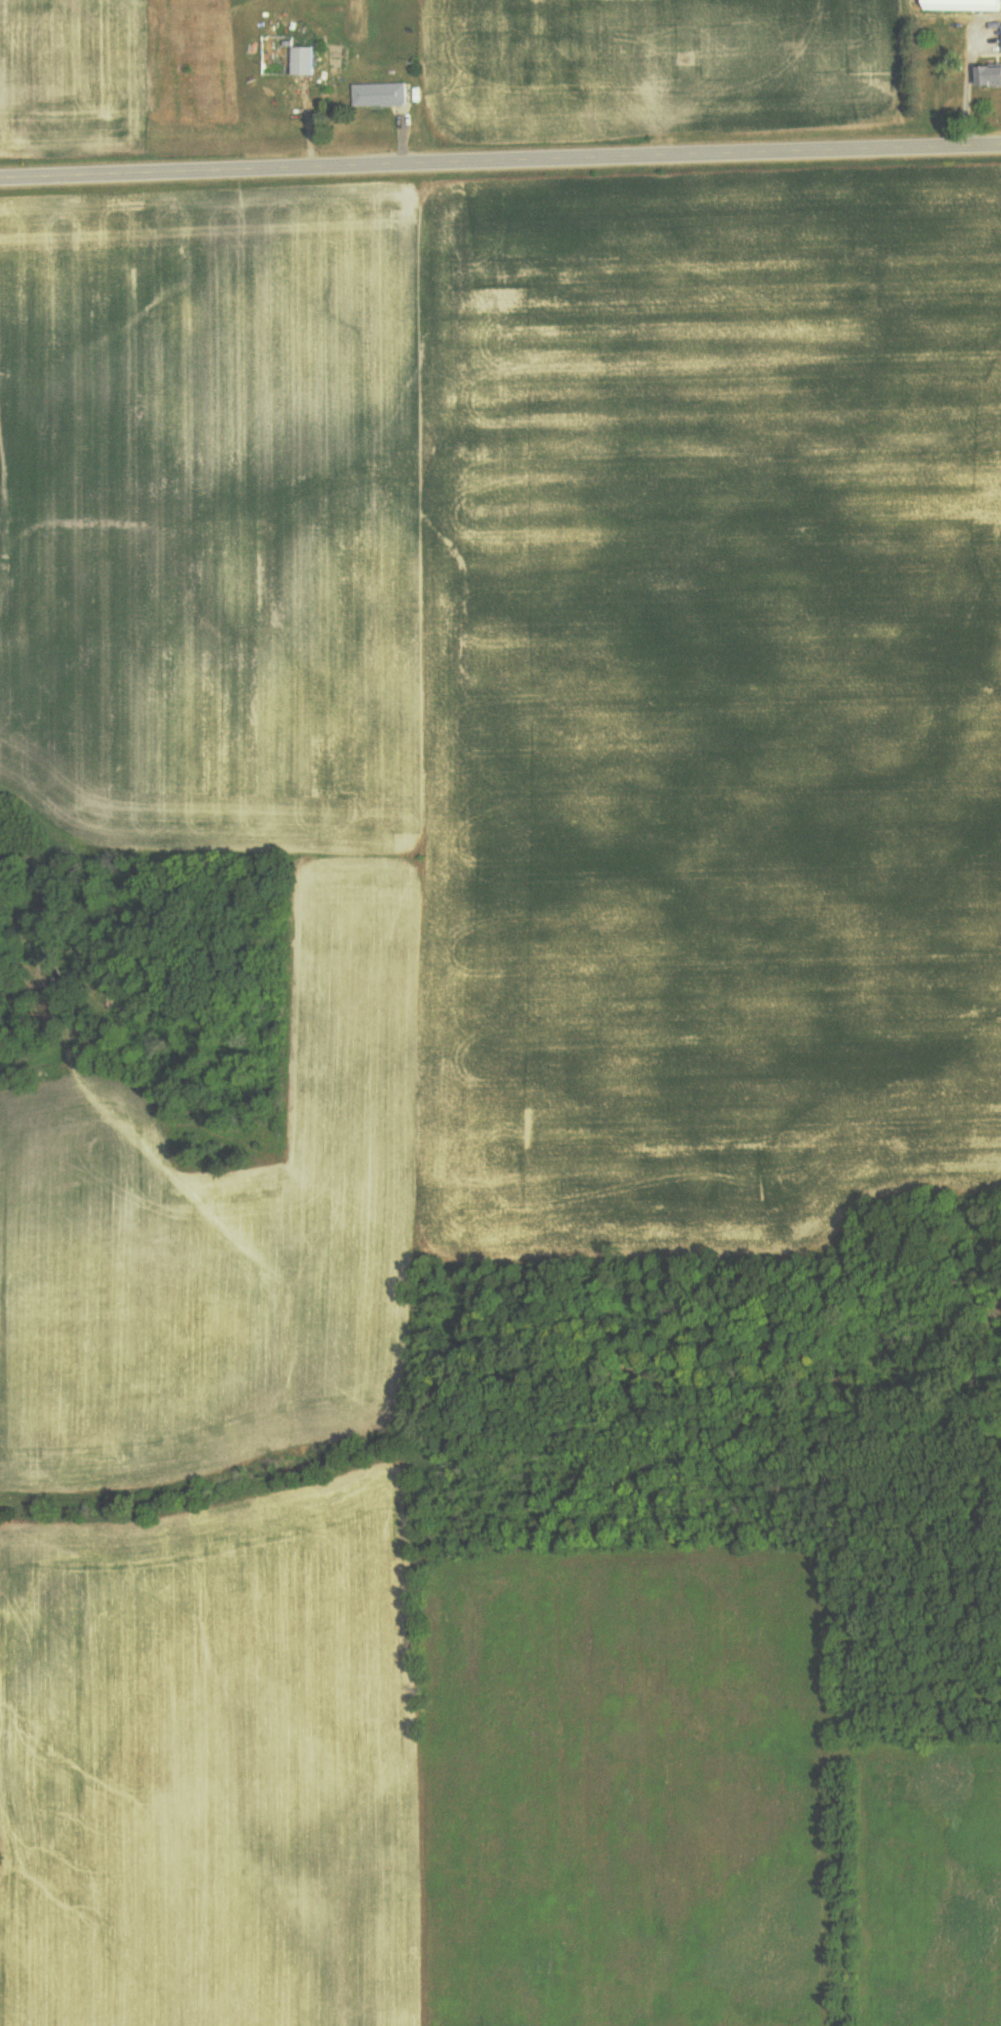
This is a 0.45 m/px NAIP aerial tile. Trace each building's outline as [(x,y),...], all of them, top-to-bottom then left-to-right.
[(928,11),(1000,12),(1000,0),(928,0),(928,11)] [(314,76),(314,48),(294,48),(294,76),(314,76)] [(980,59),(1000,58),(1000,76),(980,77),(980,59)] [(356,84),(356,106),(408,104),(407,83),(356,84)]
